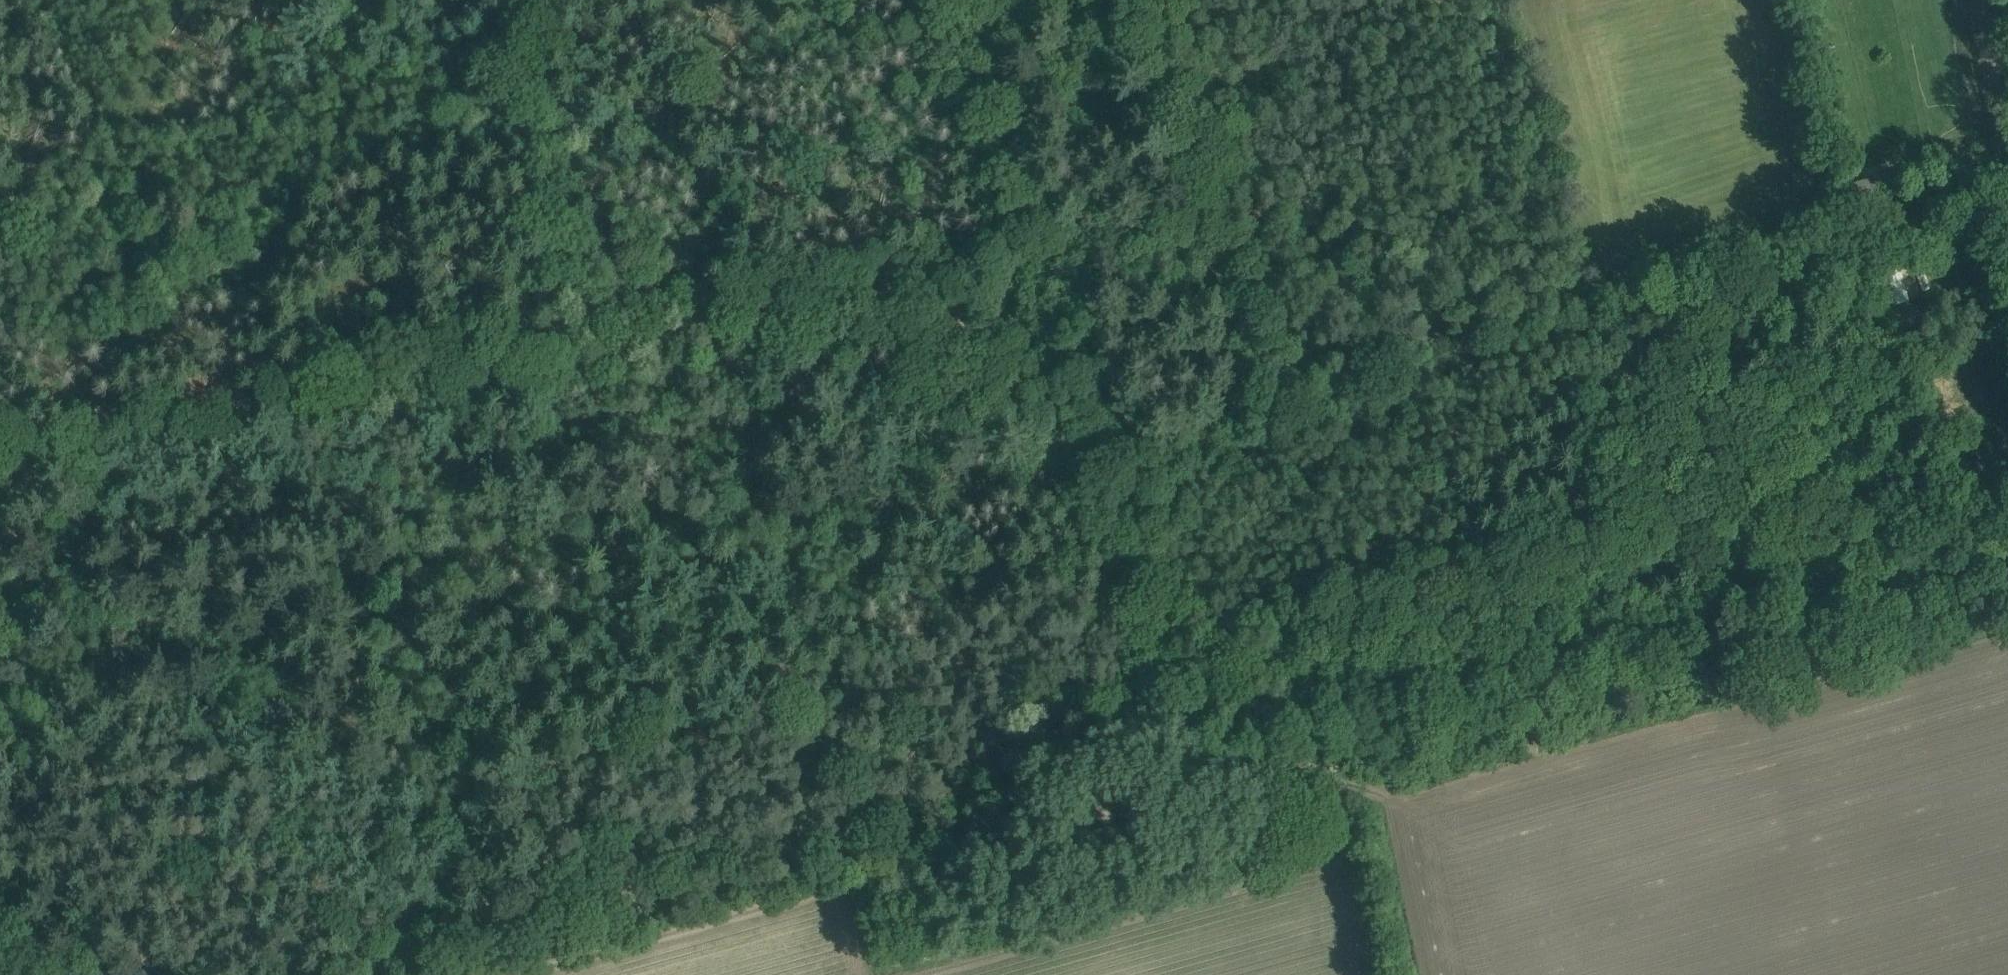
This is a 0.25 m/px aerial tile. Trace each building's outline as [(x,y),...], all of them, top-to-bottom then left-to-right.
[(1899,183),(1895,172),(1895,170),(1890,172),(1852,184),(1856,197),(1899,183)] [(1889,189),(1881,191),(1883,200),(1891,198),(1889,189)] [(1886,266),(1897,304),(1919,298),(1908,259),(1886,266)]
